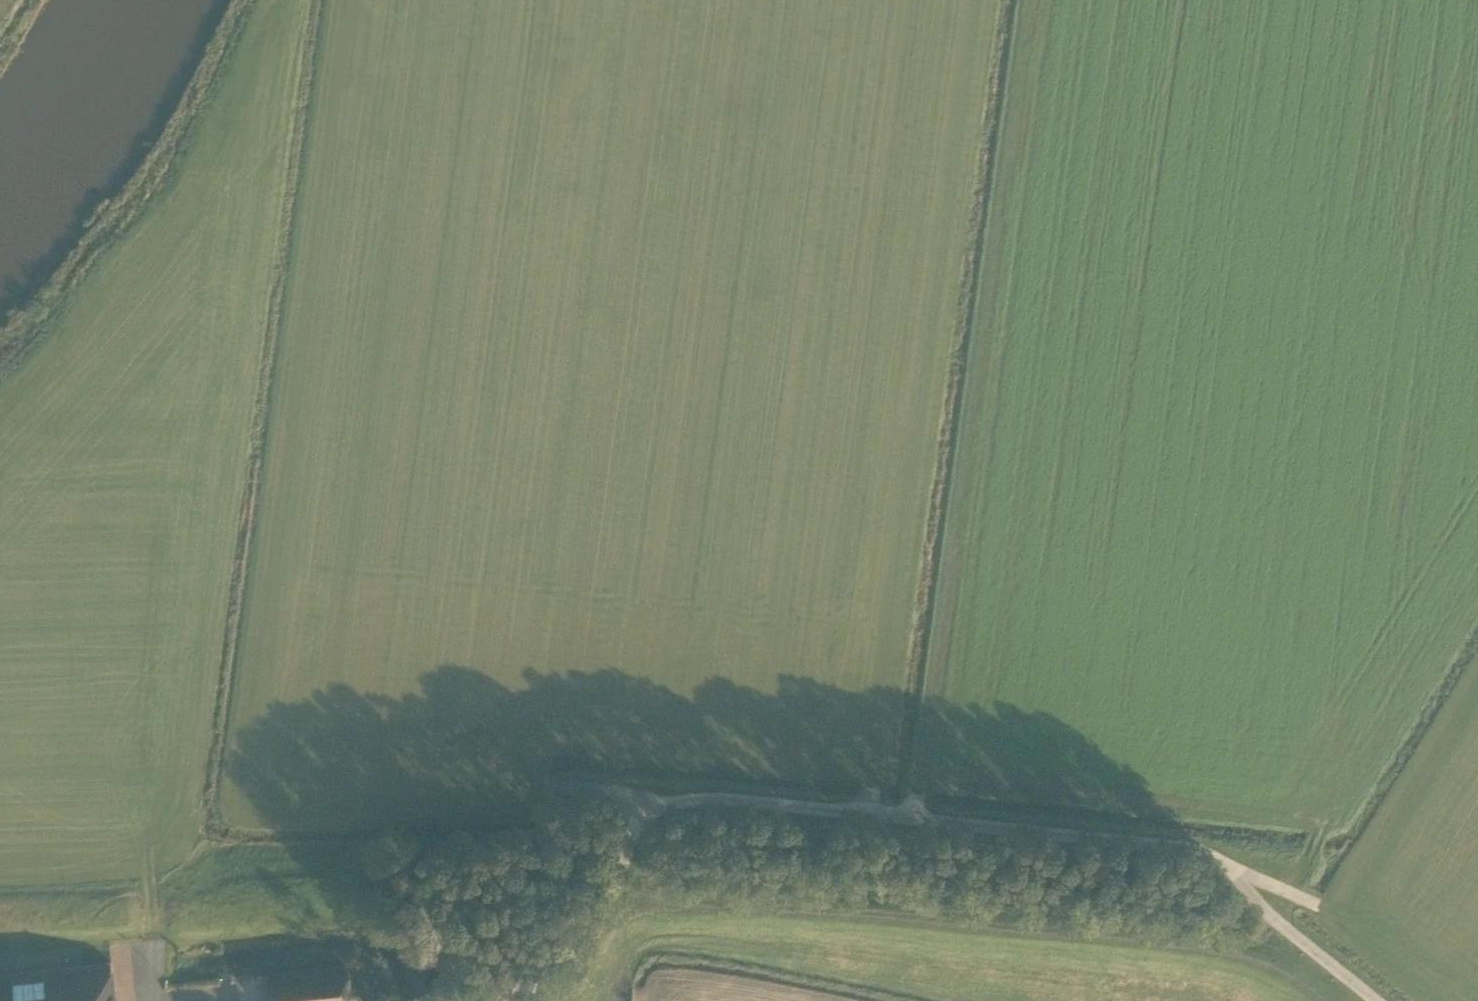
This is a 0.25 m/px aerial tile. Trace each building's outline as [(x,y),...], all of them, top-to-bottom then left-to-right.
[(112,961),(0,974),(0,1000),(117,1000),(112,961)]
